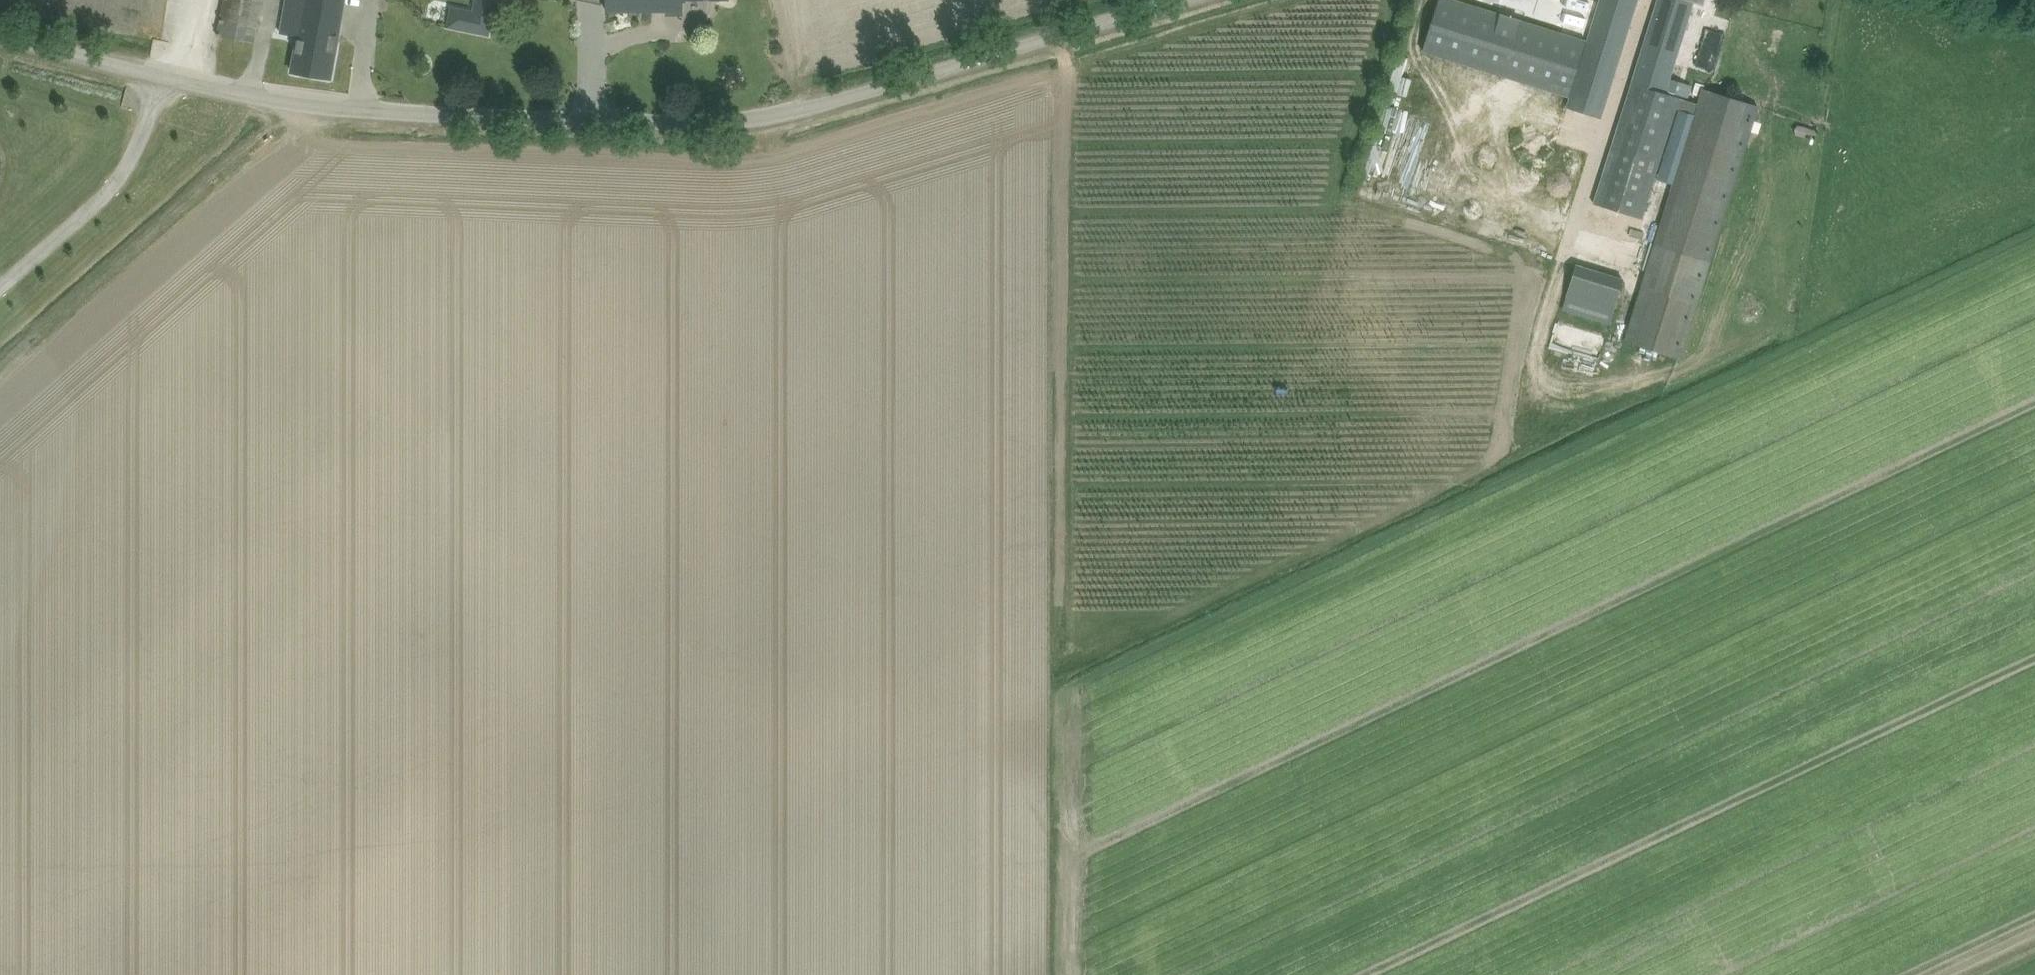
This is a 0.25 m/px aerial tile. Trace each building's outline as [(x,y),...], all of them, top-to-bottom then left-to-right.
[(264,0),(227,0),(223,35),(260,40),(264,0)] [(281,32),(299,35),(306,0),(287,0),(281,32)] [(345,0),(306,0),(299,35),(293,72),(331,78),(345,0)] [(608,11),(684,11),(684,0),(607,0),(608,11)] [(1588,42),(1454,0),(1438,0),(1423,50),(1570,96),(1567,107),(1599,118),(1638,0),(1600,0),(1588,42)] [(1632,84),(1665,94),(1685,31),(1694,1),(1703,4),(1705,0),(1658,0),(1632,84)] [(450,25),(490,33),(492,16),(454,8),(450,25)] [(1715,36),(1707,61),(1739,71),(1747,46),(1715,36)] [(1668,91),(1682,96),(1686,84),(1672,80),(1668,91)] [(1675,184),(1626,342),(1680,358),(1758,106),(1704,89),(1700,104),(1679,98),(1665,94),(1632,84),(1594,203),(1641,217),(1677,107),(1697,113),(1696,115),(1675,184)] [(1562,308),(1610,322),(1623,275),(1575,262),(1562,308)]
